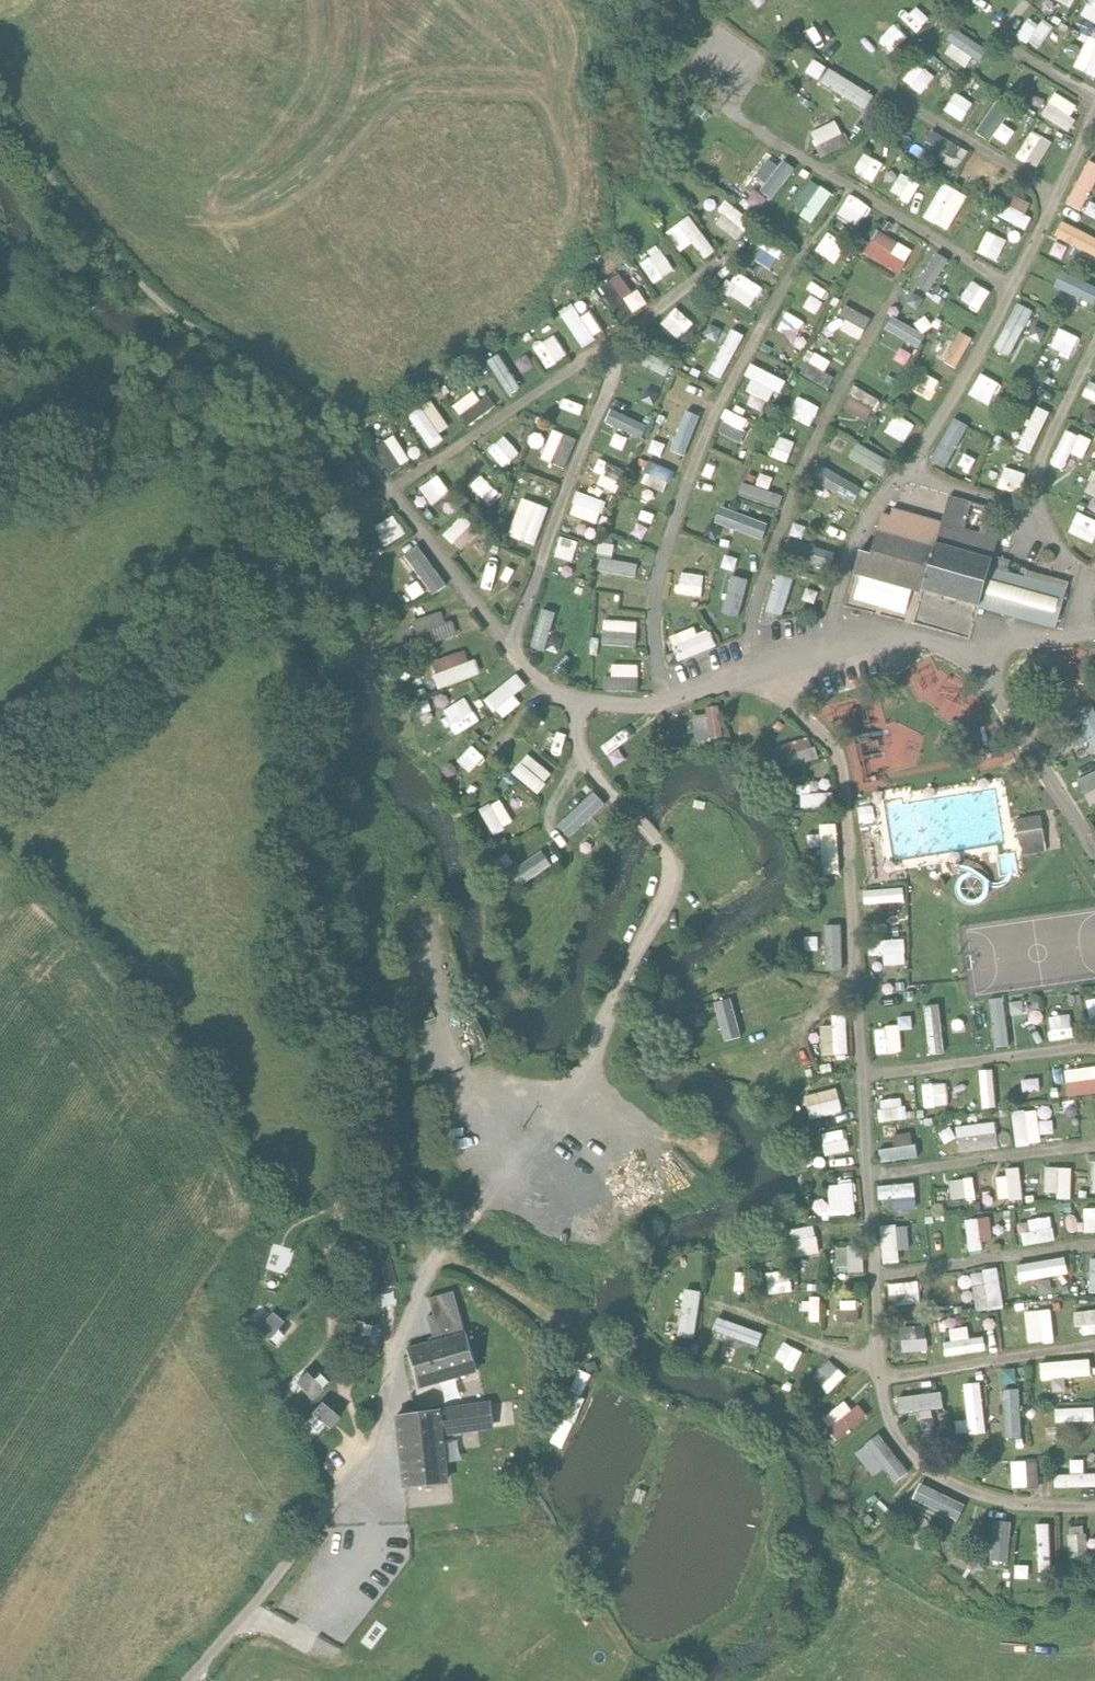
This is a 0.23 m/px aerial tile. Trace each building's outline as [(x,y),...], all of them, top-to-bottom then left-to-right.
[(1084,14),(1094,20),(1094,0),(1092,0),(1084,14)] [(1042,49),(1056,28),(1034,14),(1020,34),(1042,49)] [(963,27),(947,48),(975,71),(992,50),(963,27)] [(1092,35),(1078,65),(1094,73),(1094,37),(1092,35)] [(818,57),(811,70),(823,78),(831,65),(818,57)] [(833,65),(823,81),(871,110),(881,94),(833,65)] [(930,70),(917,90),(934,102),(948,82),(930,70)] [(1045,111),(1070,127),(1084,106),(1060,89),(1045,111)] [(949,109),(966,121),(979,102),(962,90),(949,109)] [(826,156),(853,142),(840,117),(814,130),(826,156)] [(1021,156),(1044,167),(1058,138),(1035,127),(1021,156)] [(881,180),(899,145),(886,138),(868,173),(881,180)] [(786,156),(765,191),(778,199),(800,164),(786,156)] [(1094,194),(1094,158),(1094,157),(1069,202),(1086,211),(1094,194)] [(903,170),(895,193),(918,200),(925,178),(903,170)] [(795,211),(820,224),(824,216),(837,190),(813,177),(795,211)] [(954,231),(972,192),(946,180),(928,219),(954,231)] [(1031,232),(1039,215),(1030,211),(1037,197),(1012,186),(998,218),(1031,232)] [(699,243),(709,258),(720,250),(694,212),(670,228),(686,251),(699,243)] [(1057,238),(1094,253),(1094,232),(1065,220),(1057,238)] [(879,229),(868,254),(905,271),(917,247),(879,229)] [(992,229),(980,250),(1001,261),(1012,240),(992,229)] [(820,249),(840,262),(851,244),(831,231),(820,249)] [(768,243),(760,257),(776,265),(784,251),(768,243)] [(938,248),(921,286),(936,293),(953,255),(938,248)] [(1058,288),(1094,300),(1094,280),(1064,270),(1058,288)] [(625,318),(645,304),(622,272),(602,287),(625,318)] [(990,302),(977,292),(982,285),(965,273),(951,293),(981,314),(990,302)] [(997,348),(1014,356),(1039,308),(1022,300),(997,348)] [(608,331),(594,310),(585,316),(576,301),(563,310),(586,345),(608,331)] [(853,304),(841,325),(863,338),(876,318),(853,304)] [(666,321),(684,339),(700,323),(681,305),(666,321)] [(925,345),(931,330),(895,314),(889,329),(925,345)] [(729,379),(748,331),(734,325),(714,373),(729,379)] [(1075,356),(1086,336),(1064,325),(1054,346),(1075,356)] [(962,369),(977,335),(963,329),(948,363),(962,369)] [(511,395),(525,388),(504,350),(490,358),(511,395)] [(650,351),(640,375),(664,385),(674,361),(650,351)] [(814,352),(802,372),(829,390),(842,370),(814,352)] [(751,390),(779,403),(791,378),(754,362),(748,375),(756,379),(751,390)] [(926,368),(914,386),(934,399),(945,381),(926,368)] [(1094,399),(1094,378),(1086,395),(1094,399)] [(846,405),(871,420),(884,399),(859,384),(846,405)] [(483,388),(458,402),(470,424),(495,410),(483,388)] [(814,426),(825,405),(803,394),(792,415),(814,426)] [(430,443),(454,431),(437,397),(413,410),(430,443)] [(1036,454),(1055,409),(1041,403),(1022,448),(1036,454)] [(609,423),(646,438),(653,423),(615,407),(609,423)] [(745,443),(755,418),(731,408),(720,433),(745,443)] [(889,430),(909,442),(919,426),(899,414),(889,430)] [(690,449),(700,427),(674,415),(664,438),(690,449)] [(959,415),(934,458),(950,467),(974,424),(959,415)] [(545,456),(569,467),(582,436),(558,426),(545,456)] [(1075,452),(1087,457),(1094,440),(1094,436),(1071,426),(1055,461),(1068,467),(1075,452)] [(394,473),(415,459),(397,431),(376,445),(394,473)] [(509,434),(492,448),(508,468),(526,454),(509,434)] [(775,456),(790,463),(800,442),(785,435),(775,456)] [(852,455),(885,476),(896,460),(862,439),(852,455)] [(653,460),(647,484),(672,491),(678,466),(653,460)] [(824,462),(815,477),(857,500),(866,484),(824,462)] [(1004,486),(1025,491),(1029,470),(1008,466),(1004,486)] [(424,486),(436,505),(455,492),(442,473),(424,486)] [(605,473),(602,484),(620,491),(624,480),(605,473)] [(478,504),(500,513),(510,486),(488,478),(478,504)] [(782,507),(787,494),(767,487),(767,486),(746,480),(742,495),(782,507)] [(582,489),(574,513),(602,523),(610,499),(582,489)] [(512,535),(540,544),(554,505),(526,495),(512,535)] [(640,500),(628,524),(656,537),(667,512),(640,500)] [(872,553),(857,551),(853,573),(922,593),(921,590),(1053,629),(1065,589),(990,567),(999,536),(937,520),(893,508),(890,515),(884,512),(872,553)] [(1073,532),(1094,540),(1094,516),(1081,511),(1073,532)] [(765,548),(774,523),(745,513),(736,538),(765,548)] [(378,523),(386,544),(409,536),(400,514),(378,523)] [(466,514),(447,531),(464,549),(483,532),(466,514)] [(559,555),(577,560),(583,539),(565,535),(559,555)] [(836,562),(839,546),(791,536),(788,552),(836,562)] [(603,541),(599,571),(640,576),(642,560),(617,557),(619,543),(603,541)] [(421,542),(406,555),(437,594),(452,582),(421,542)] [(526,580),(532,557),(496,547),(490,569),(526,580)] [(706,597),(708,571),(684,569),(682,595),(706,597)] [(787,614),(798,574),(780,569),(770,610),(787,614)] [(725,611),(742,615),(753,575),(736,570),(725,611)] [(550,651),(561,609),(546,605),(535,647),(550,651)] [(424,646),(457,636),(449,609),(416,619),(424,646)] [(608,617),(604,644),(639,648),(643,621),(608,617)] [(698,625),(673,633),(682,659),(721,646),(715,627),(700,632),(698,625)] [(486,674),(480,657),(471,661),(468,650),(434,662),(444,689),(486,674)] [(642,690),(643,662),(617,661),(617,674),(609,674),(608,689),(642,690)] [(520,694),(531,684),(519,671),(489,698),(507,718),(526,701),(520,694)] [(454,721),(442,728),(450,741),(483,721),(470,698),(448,711),(454,721)] [(1094,745),(1094,700),(1078,708),(1094,745)] [(697,710),(698,737),(724,736),(723,709),(697,710)] [(786,754),(790,767),(822,757),(818,744),(786,754)] [(472,774),(488,760),(475,745),(459,759),(472,774)] [(554,778),(529,755),(516,770),(541,792),(554,778)] [(1082,776),(1094,804),(1094,771),(1082,776)] [(561,822),(574,835),(608,801),(595,788),(561,822)] [(484,807),(496,834),(518,825),(505,797),(484,807)] [(1014,815),(1015,842),(1040,841),(1040,815),(1014,815)] [(825,820),(826,875),(842,875),(841,820),(825,820)] [(513,870),(524,885),(556,862),(546,847),(513,870)] [(869,904),(908,903),(908,885),(868,886),(869,904)] [(845,920),(828,921),(830,969),(847,968),(845,920)] [(888,964),(910,964),(909,937),(873,938),(873,956),(887,955),(888,964)] [(1007,994),(992,996),(1000,1047),(1016,1044),(1007,994)] [(932,1054),(947,1053),(945,1000),(929,1001),(932,1054)] [(716,1008),(689,1009),(691,1051),(718,1050),(716,1008)] [(825,1054),(851,1053),(849,1011),(834,1012),(835,1022),(824,1022),(825,1054)] [(1076,1039),(1075,1013),(1052,1015),(1054,1040),(1076,1039)] [(1068,1067),(1070,1094),(1094,1092),(1094,1065),(1068,1067)] [(984,1066),(986,1108),(1000,1107),(998,1066),(984,1066)] [(938,1075),(943,1112),(970,1108),(964,1071),(938,1075)] [(841,1085),(808,1093),(814,1119),(847,1111),(841,1085)] [(906,1096),(884,1097),(885,1120),(907,1119),(906,1096)] [(1018,1144),(1043,1143),(1042,1108),(1017,1109),(1018,1144)] [(1000,1120),(960,1124),(963,1152),(1003,1147),(1000,1120)] [(849,1125),(825,1131),(831,1155),(856,1148),(849,1125)] [(897,1133),(899,1144),(882,1146),(884,1161),(920,1157),(917,1130),(897,1133)] [(1010,1165),(1012,1174),(998,1176),(1002,1200),(1027,1197),(1023,1164),(1010,1165)] [(1048,1165),(1048,1191),(1061,1191),(1061,1198),(1075,1199),(1075,1165),(1048,1165)] [(956,1201),(980,1198),(977,1175),(952,1178),(956,1201)] [(859,1180),(832,1181),(833,1214),(860,1213),(859,1180)] [(897,1198),(898,1211),(920,1209),(919,1180),(882,1182),(883,1199),(897,1198)] [(968,1218),(972,1247),(998,1243),(993,1214),(968,1218)] [(1054,1214),(1032,1218),(1035,1230),(1025,1232),(1028,1246),(1059,1240),(1054,1214)] [(902,1249),(914,1249),(913,1223),(885,1224),(886,1261),(903,1261),(902,1249)] [(820,1224),(795,1225),(797,1253),(822,1251),(820,1224)] [(866,1246),(839,1247),(840,1281),(853,1281),(852,1270),(867,1270),(866,1246)] [(1021,1259),(1022,1279),(1071,1276),(1070,1256),(1021,1259)] [(988,1282),(976,1283),(980,1310),(1007,1307),(1002,1265),(986,1267),(988,1282)] [(794,1267),(770,1270),(773,1294),(797,1291),(794,1267)] [(895,1281),(897,1303),(925,1301),(924,1279),(895,1281)] [(684,1320),(670,1318),(669,1332),(699,1335),(703,1287),(687,1285),(684,1320)] [(436,1340),(466,1332),(457,1295),(435,1301),(439,1315),(430,1317),(436,1340)] [(842,1295),(841,1320),(866,1321),(867,1296),(842,1295)] [(1056,1307),(1029,1308),(1031,1343),(1058,1342),(1056,1307)] [(1083,1335),(1094,1334),(1094,1309),(1082,1309),(1083,1335)] [(270,1315),(255,1332),(273,1348),(282,1337),(275,1330),(281,1324),(270,1315)] [(720,1316),(716,1332),(764,1344),(768,1328),(720,1316)] [(371,1325),(348,1320),(344,1344),(359,1347),(360,1340),(368,1341),(371,1325)] [(900,1351),(931,1350),(930,1324),(899,1325),(900,1351)] [(408,1348),(419,1389),(477,1373),(466,1332),(436,1340),(408,1348)] [(949,1356),(989,1352),(987,1334),(947,1338),(949,1356)] [(794,1380),(808,1352),(785,1340),(771,1368),(794,1380)] [(1094,1376),(1094,1369),(1094,1357),(1045,1358),(1046,1377),(1094,1376)] [(829,1390),(850,1378),(838,1359),(818,1372),(829,1390)] [(579,1420),(596,1371),(580,1366),(563,1414),(579,1420)] [(305,1375),(295,1385),(311,1400),(327,1384),(318,1374),(312,1381),(305,1375)] [(986,1379),(969,1380),(972,1434),(989,1433),(986,1379)] [(1006,1385),(1009,1435),(1027,1434),(1024,1384),(1006,1385)] [(945,1388),(901,1393),(903,1413),(948,1408),(945,1388)] [(872,1412),(862,1400),(855,1406),(848,1398),(824,1416),(841,1437),(872,1412)] [(490,1401),(394,1414),(398,1447),(403,1487),(447,1482),(441,1435),(494,1429),(490,1401)] [(321,1404),(307,1422),(317,1431),(322,1425),(329,1431),(338,1418),(321,1404)] [(1059,1406),(1060,1421),(1094,1419),(1094,1404),(1059,1406)] [(885,1430),(858,1447),(876,1475),(888,1467),(897,1480),(911,1471),(885,1430)] [(1058,1471),(1059,1488),(1094,1487),(1094,1470),(1088,1471),(1087,1457),(1074,1458),(1074,1470),(1058,1471)] [(1015,1459),(1016,1486),(1041,1485),(1040,1458),(1015,1459)] [(962,1519),(970,1501),(923,1480),(914,1498),(962,1519)] [(996,1517),(995,1559),(1013,1560),(1015,1517),(996,1517)] [(1055,1570),(1054,1520),(1040,1521),(1041,1570),(1055,1570)] [(1067,1537),(1067,1558),(1088,1558),(1088,1537),(1067,1537)]
